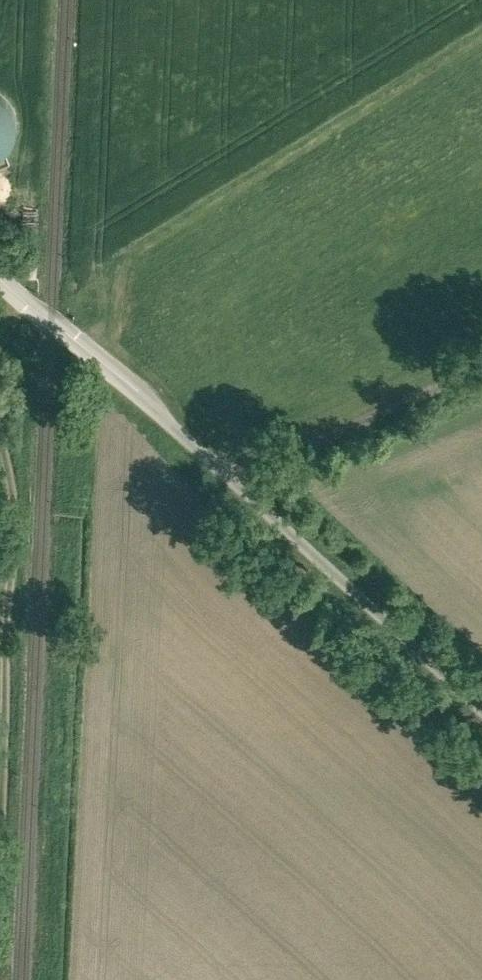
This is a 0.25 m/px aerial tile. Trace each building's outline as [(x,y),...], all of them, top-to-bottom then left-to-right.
[(3,149),(10,140),(14,130),(14,120),(11,109),(5,100),(0,96),(0,150),(3,149)]
